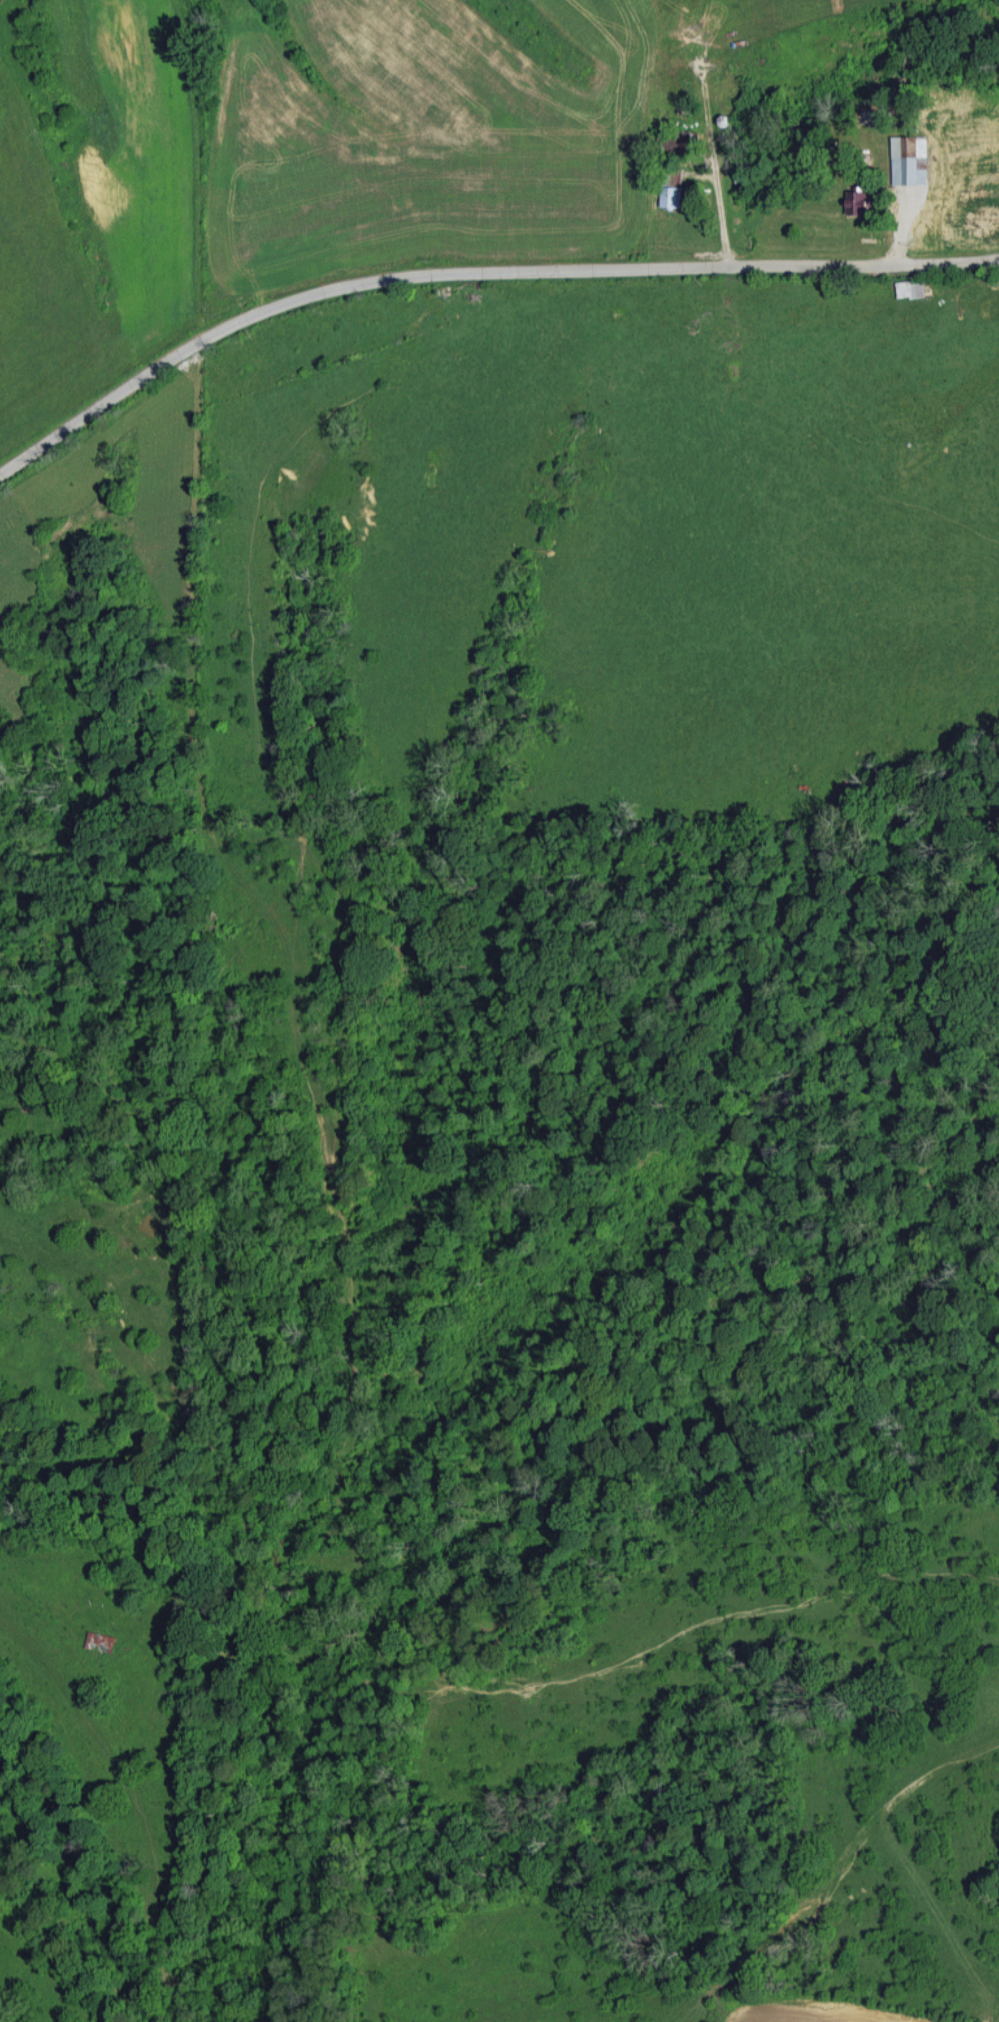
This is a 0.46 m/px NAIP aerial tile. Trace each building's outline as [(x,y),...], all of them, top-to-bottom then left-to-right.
[(892,135),(894,184),(928,183),(927,166),(917,166),(916,135),(892,135)] [(681,185),(662,185),(661,205),(681,206),(681,185)] [(846,213),(868,213),(869,190),(847,189),(846,213)]
